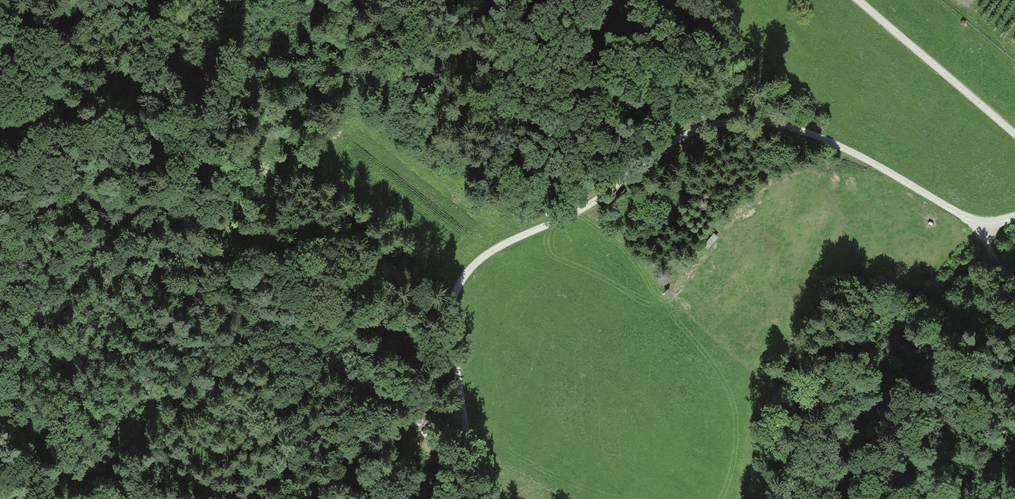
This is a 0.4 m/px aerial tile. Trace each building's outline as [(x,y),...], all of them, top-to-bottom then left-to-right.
[(980,293),(976,282),(966,286),(970,297),(980,293)] [(427,416),(415,404),(407,412),(420,424),(427,416)]
